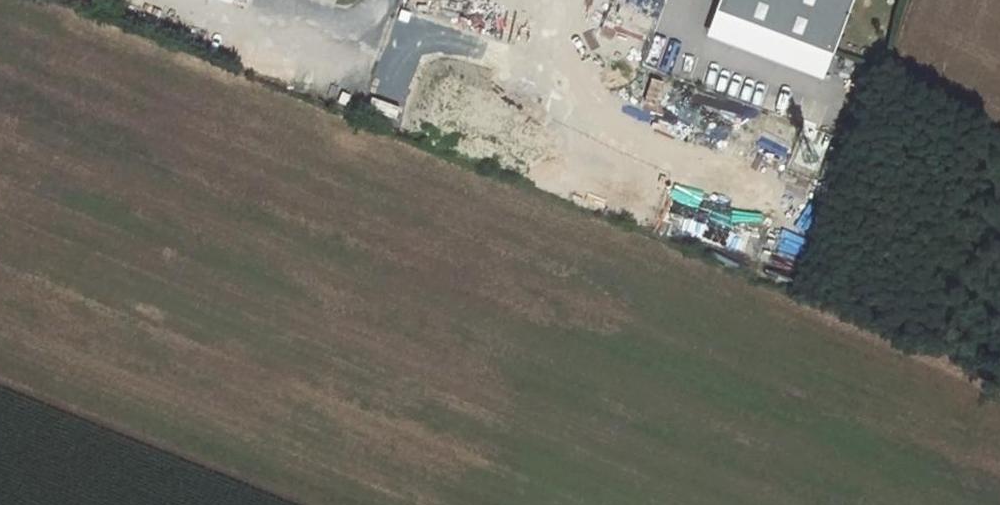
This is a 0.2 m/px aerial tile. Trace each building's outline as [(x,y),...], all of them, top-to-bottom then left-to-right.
[(715,13),(832,55),(852,0),(719,0),(715,13)]
